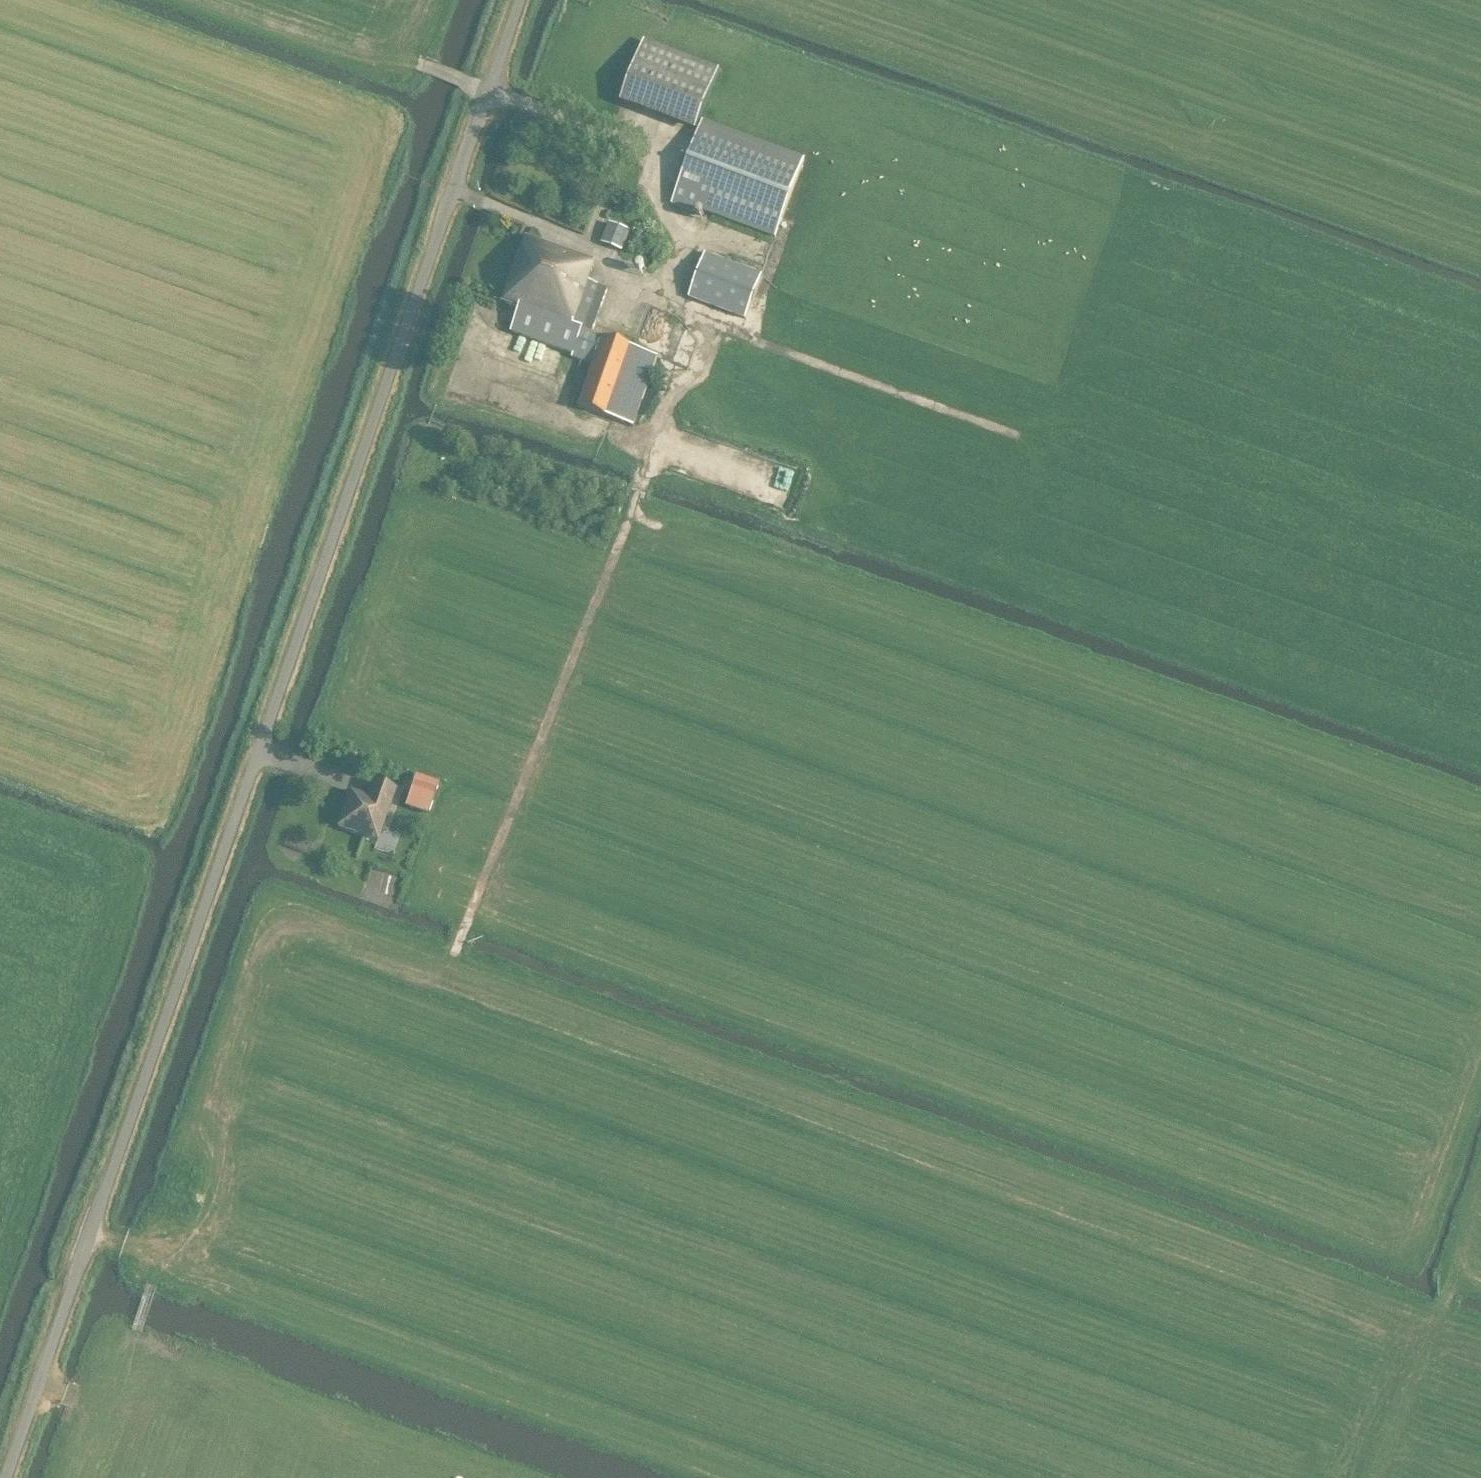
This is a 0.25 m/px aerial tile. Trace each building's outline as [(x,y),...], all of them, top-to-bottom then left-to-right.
[(621,99),(693,126),(716,66),(643,39),(621,99)] [(695,207),(775,236),(804,158),(702,120),(672,202),(694,210),(695,207)] [(601,242),(621,250),(629,230),(609,222),(601,242)] [(573,353),(572,357),(580,360),(577,370),(589,374),(578,405),(633,424),(657,356),(601,335),(592,331),(607,288),(588,280),(594,260),(526,237),(503,301),(519,306),(511,331),(573,353)] [(689,296),(745,317),(761,273),(704,252),(689,296)] [(663,327),(669,302),(653,299),(647,324),(663,327)] [(481,322),(492,324),(495,310),(484,308),(481,322)] [(797,453),(797,474),(805,474),(805,454),(797,453)] [(337,827),(378,841),(397,790),(373,780),(367,796),(351,790),(337,827)] [(400,897),(408,866),(374,857),(366,888),(400,897)]
